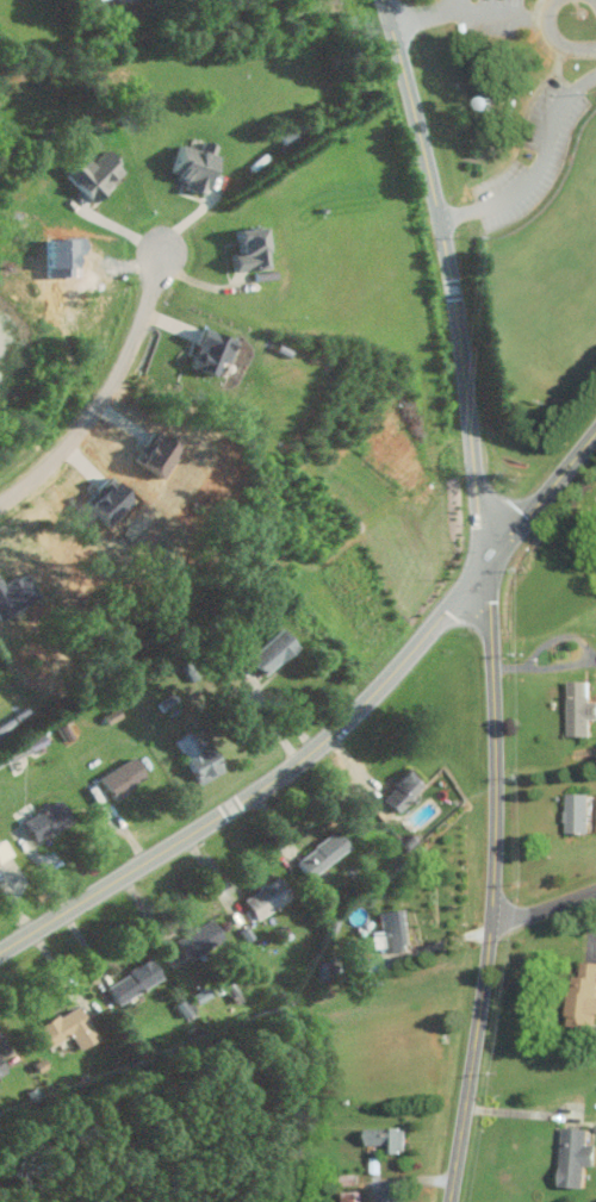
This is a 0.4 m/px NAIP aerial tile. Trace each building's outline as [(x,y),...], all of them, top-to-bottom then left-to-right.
[(173,141),(162,173),(182,180),(179,187),(201,194),(214,156),(209,154),(212,144),(199,140),(196,149),(173,141)] [(123,168),(103,148),(89,162),(81,154),(60,175),(87,203),(123,168)] [(227,227),(229,255),(225,255),(226,271),(267,268),(265,244),(257,245),(255,225),(227,227)] [(184,366),(212,375),(217,359),(224,361),(231,338),(194,326),(189,343),(191,343),(184,366)] [(260,676),(294,645),(277,627),(244,658),(260,676)] [(585,681),(563,680),(562,735),(584,736),(585,718),(595,718),(595,701),(584,701),(585,681)] [(223,769),(207,744),(198,749),(186,730),(169,740),(197,785),(223,769)] [(41,731),(0,746),(0,749),(4,760),(46,745),(41,731)] [(93,776),(104,799),(143,780),(132,757),(93,776)] [(377,798),(395,814),(423,784),(405,768),(377,798)] [(584,832),(585,793),(561,792),(560,832),(584,832)] [(19,819),(30,840),(66,822),(55,801),(19,819)] [(345,846),(330,829),(293,864),(308,880),(345,846)] [(11,858),(1,838),(0,839),(0,864),(11,858)] [(287,900),(275,878),(238,897),(250,920),(287,900)] [(399,908),(375,911),(381,953),(405,949),(399,908)] [(186,962),(220,936),(205,916),(171,942),(186,962)] [(113,1004),(158,979),(148,960),(102,984),(113,1004)] [(576,960),(575,975),(565,974),(560,1025),(590,1029),(591,1013),(595,1013),(595,999),(592,998),(595,962),(576,960)] [(95,1037),(72,1003),(33,1029),(46,1048),(66,1035),(76,1050),(95,1037)] [(577,1188),(580,1165),(588,1166),(590,1145),(581,1144),(582,1129),(557,1127),(551,1186),(577,1188)] [(382,1144),(383,1152),(402,1152),(401,1128),(360,1128),(360,1145),(382,1144)] [(359,1190),(340,1191),(341,1201),(360,1201),(359,1190)]
